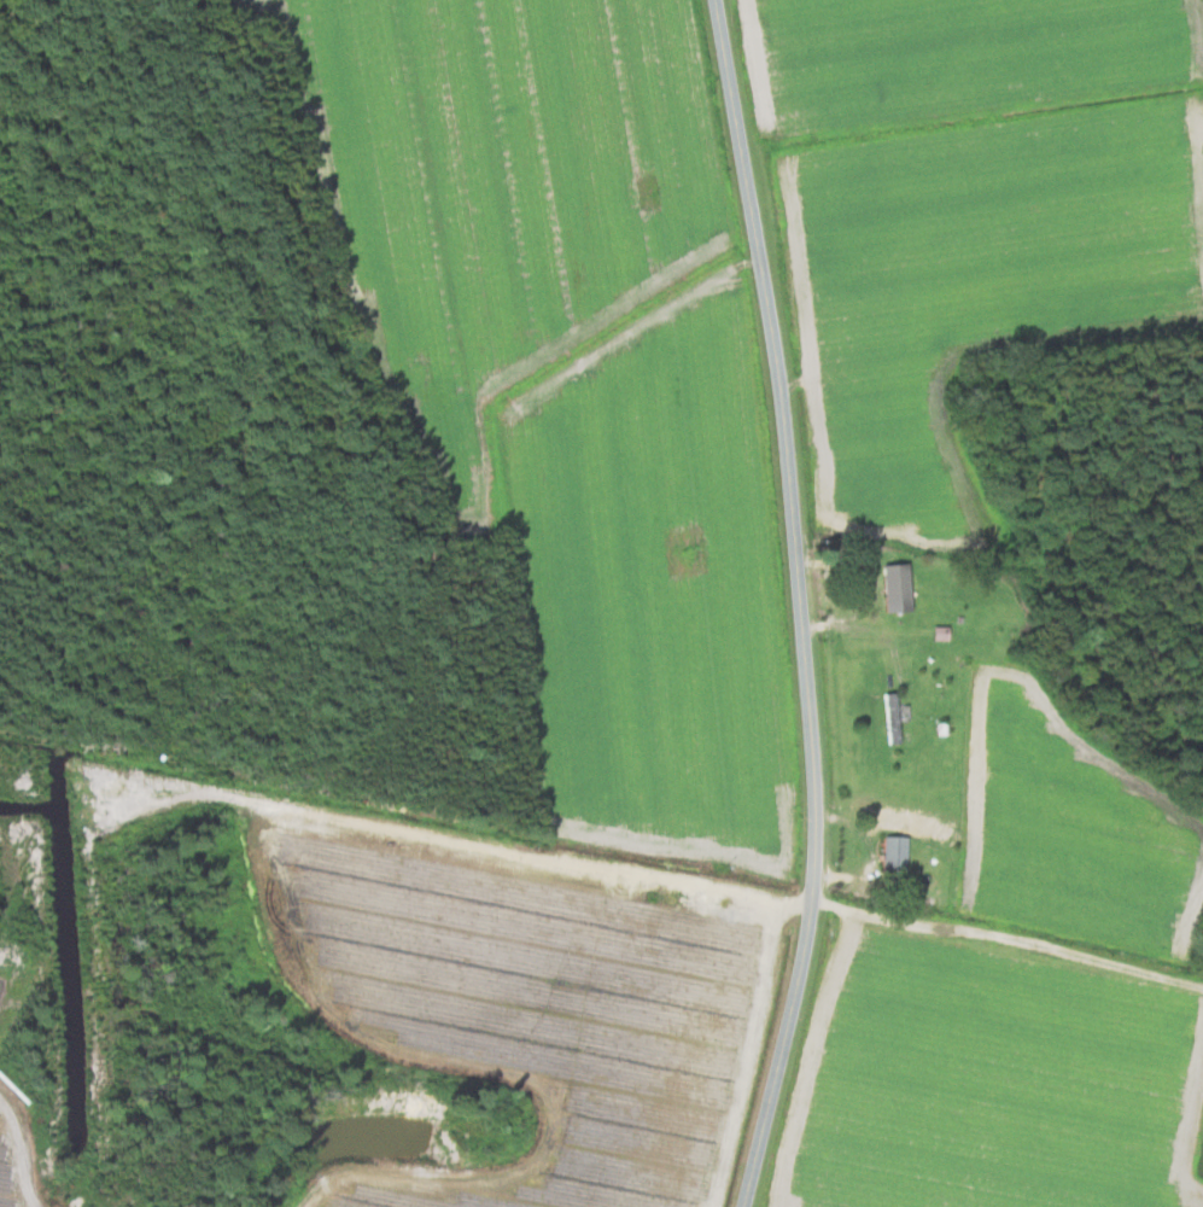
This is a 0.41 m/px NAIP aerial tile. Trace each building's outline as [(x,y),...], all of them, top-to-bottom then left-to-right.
[(907,610),(905,562),(880,563),(881,610),(907,610)] [(902,835),(879,835),(879,868),(903,868),(902,835)]
